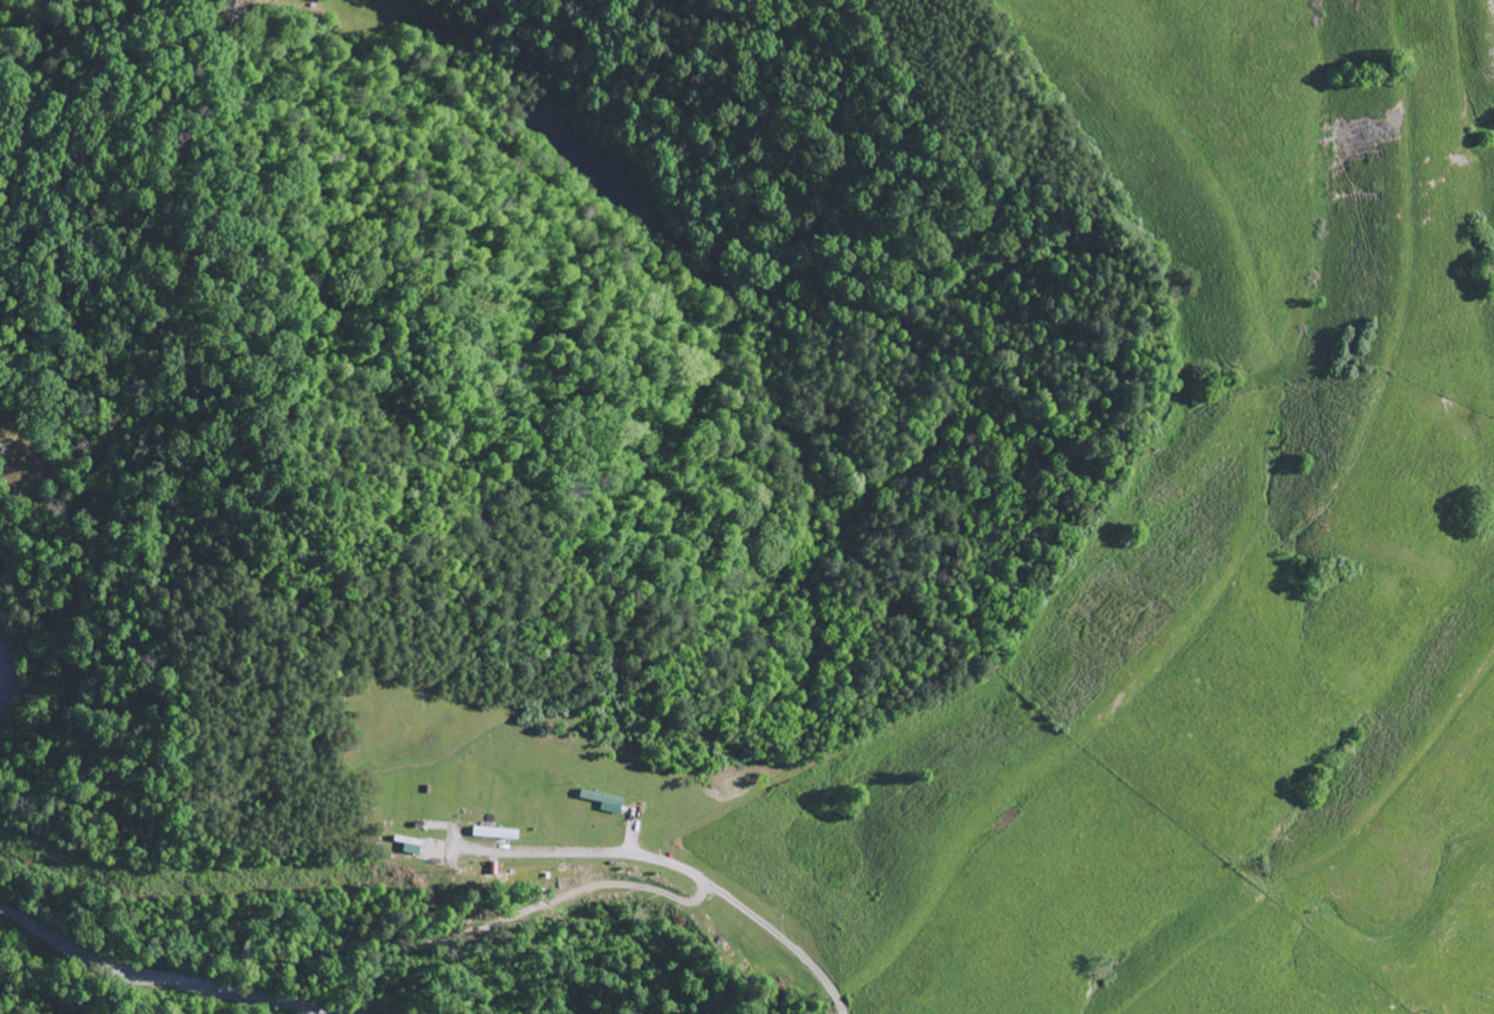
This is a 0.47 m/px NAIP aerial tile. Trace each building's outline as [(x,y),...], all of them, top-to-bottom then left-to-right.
[(627,800),(583,789),(580,799),(604,804),(603,811),(623,816),(627,800)] [(523,830),(477,829),(477,839),(522,840),(523,830)]
